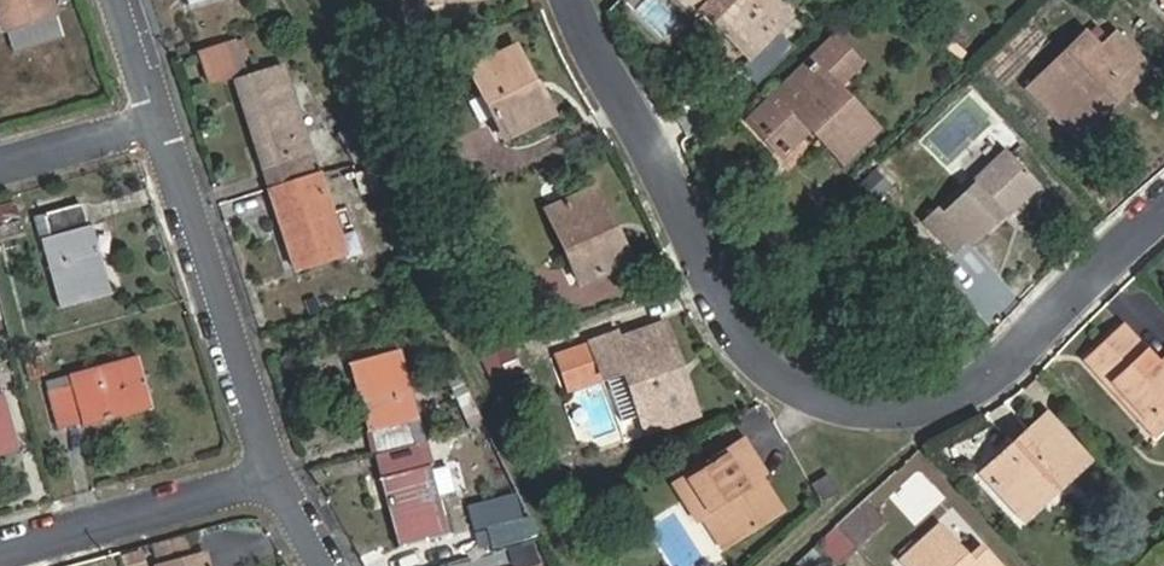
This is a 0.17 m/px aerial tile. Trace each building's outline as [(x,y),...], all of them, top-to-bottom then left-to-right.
[(6,32),(8,32),(57,16),(52,0),(0,0),(0,13),(6,32)] [(787,13),(774,0),(700,0),(707,7),(703,11),(747,55),(787,13)] [(63,38),(57,16),(8,32),(15,53),(63,38)] [(249,72),(237,39),(197,52),(209,84),(249,72)] [(1034,94),(1076,138),(1134,84),(1142,93),(1159,77),(1126,41),(1109,57),(1093,39),(1034,94)] [(840,155),(870,126),(832,87),(856,64),(835,42),(754,121),(776,144),(804,116),(840,155)] [(554,115),(546,98),(542,100),(515,47),(469,69),(505,139),(554,115)] [(267,164),(275,187),(310,176),(302,153),(309,150),(283,67),(237,81),(264,165),(267,164)] [(975,184),(944,214),(938,208),(923,223),(957,259),(1005,214),(1008,217),(1040,187),(1005,151),(972,181),(975,184)] [(874,169),(863,186),(883,199),(894,181),(874,169)] [(319,201),(310,176),(275,187),(283,213),(281,213),(298,264),(344,250),(327,199),(319,201)] [(580,285),(632,261),(596,185),(545,209),(580,285)] [(0,203),(0,225),(22,217),(16,198),(0,203)] [(79,205),(36,216),(61,308),(107,295),(88,226),(85,227),(79,205)] [(354,252),(368,250),(365,225),(350,228),(354,252)] [(588,342),(602,381),(627,372),(648,433),(698,416),(666,323),(621,338),(617,330),(587,340),(588,342)] [(1145,426),(1163,408),(1163,360),(1160,363),(1124,325),(1085,361),(1115,394),(1145,426)] [(309,343),(306,328),(289,332),(294,348),(309,343)] [(602,381),(588,342),(554,353),(569,392),(602,381)] [(353,362),(378,453),(414,443),(409,421),(421,418),(402,349),(353,362)] [(139,355),(45,380),(58,429),(153,404),(139,355)] [(0,397),(0,451),(16,446),(3,396),(0,397)] [(1024,520),(1043,502),(1035,493),(1064,466),(1073,476),(1091,460),(1048,412),(982,473),(1024,520)] [(697,521),(703,517),(723,549),(784,510),(761,475),(766,471),(745,439),(674,484),(697,521)] [(420,467),(414,443),(378,453),(404,546),(450,532),(431,465),(420,467)] [(890,496),(916,524),(945,497),(919,470),(890,496)] [(840,491),(830,473),(812,483),(822,501),(840,491)] [(865,500),(835,527),(856,550),(885,522),(865,500)] [(1130,514),(1127,529),(1141,532),(1144,517),(1130,514)] [(493,547),(538,535),(530,516),(486,526),(493,547)] [(899,561),(904,565),(1001,565),(982,545),(970,555),(941,523),(899,561)] [(836,565),(839,565),(856,550),(835,527),(816,544),(836,565)] [(123,556),(126,565),(144,565),(140,552),(123,556)] [(205,552),(158,564),(158,565),(209,565),(205,552)]
